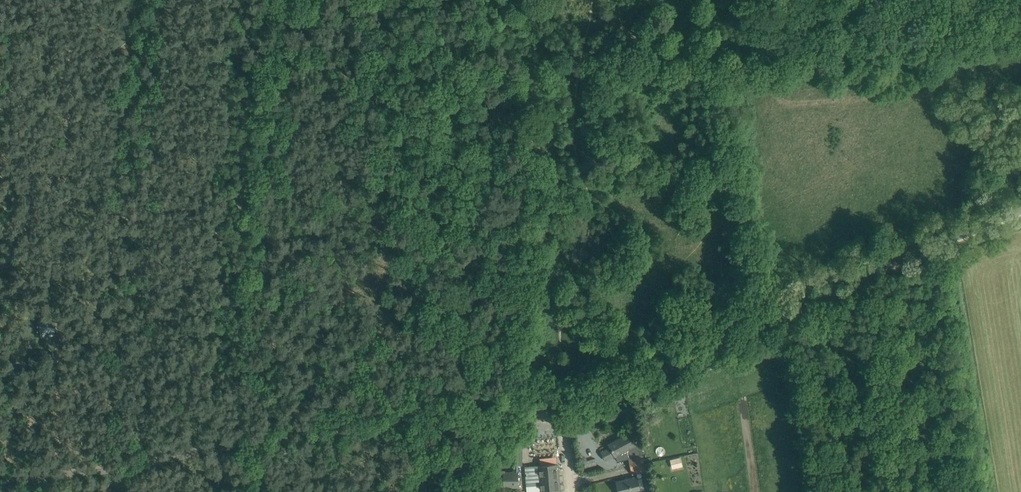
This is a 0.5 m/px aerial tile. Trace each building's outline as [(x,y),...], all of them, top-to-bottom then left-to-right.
[(41,324),(40,331),(54,333),(55,322),(39,320),(38,324),(41,324)] [(611,448),(602,453),(606,460),(615,455),(615,456),(626,450),(629,457),(631,466),(644,463),(642,454),(640,454),(637,449),(639,448),(638,443),(639,443),(637,441),(635,442),(630,433),(609,445),(611,448)] [(681,465),(680,458),(670,460),(671,467),(681,465)] [(644,463),(631,466),(633,474),(642,472),(646,471),(644,463)] [(540,491),(560,491),(558,464),(525,467),(527,481),(539,480),(540,491)] [(517,483),(517,480),(517,477),(514,477),(514,473),(504,473),(504,471),(499,472),(499,486),(502,486),(502,484),(517,483)] [(641,491),(638,477),(617,482),(619,491),(637,491),(641,491)]
